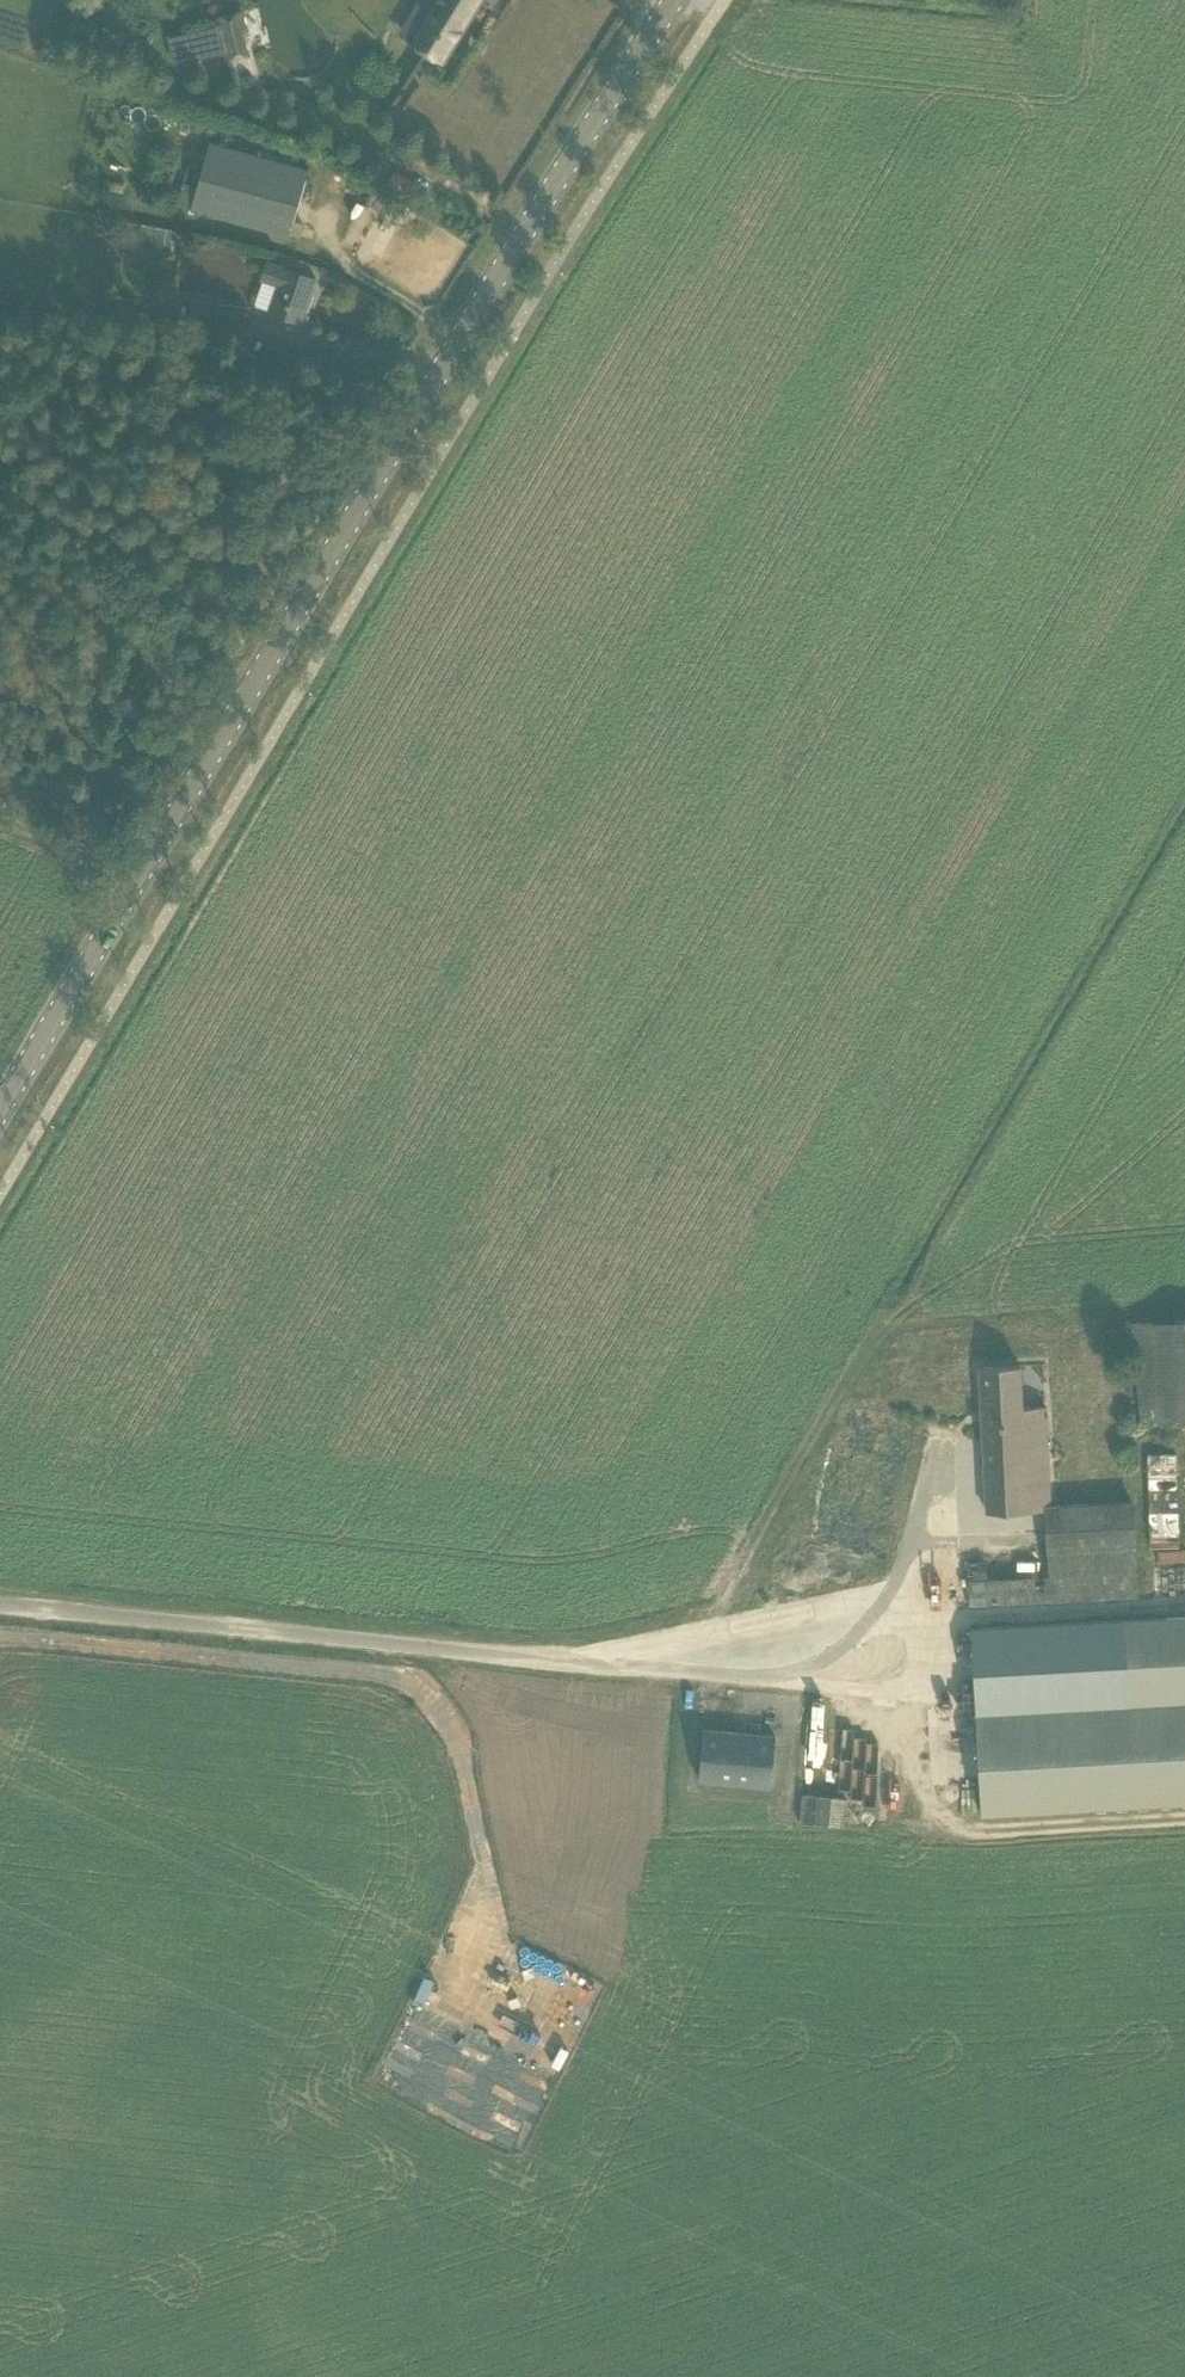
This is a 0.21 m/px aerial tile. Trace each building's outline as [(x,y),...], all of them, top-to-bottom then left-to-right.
[(443,64),(483,0),(419,0),(410,15),(420,21),(407,42),(443,64)] [(241,12),(216,18),(227,60),(249,55),(243,32),(246,32),(241,12)] [(306,170),(283,163),(211,142),(192,208),(287,236),(306,170)] [(392,172),(384,185),(403,196),(410,183),(392,172)] [(278,285),(269,312),(300,323),(316,279),(267,262),(261,280),(278,285)] [(192,318),(192,321),(211,323),(218,324),(240,327),(244,328),(246,307),(214,303),(195,300),(192,318)] [(1131,1322),(1140,1421),(1184,1417),(1184,1317),(1131,1322)] [(1018,1366),(1004,1367),(980,1368),(988,1513),(1045,1510),(1048,1510),(1048,1505),(1043,1408),(1020,1409),(1018,1366)] [(1133,1500),(1048,1505),(1048,1510),(1045,1510),(1051,1601),(1137,1596),(1133,1500)] [(981,1814),(1184,1803),(1184,1616),(995,1626),(995,1627),(971,1629),(981,1814)] [(699,1779),(770,1786),(775,1735),(704,1728),(699,1779)] [(844,1825),(846,1796),(803,1793),(801,1822),(844,1825)]
